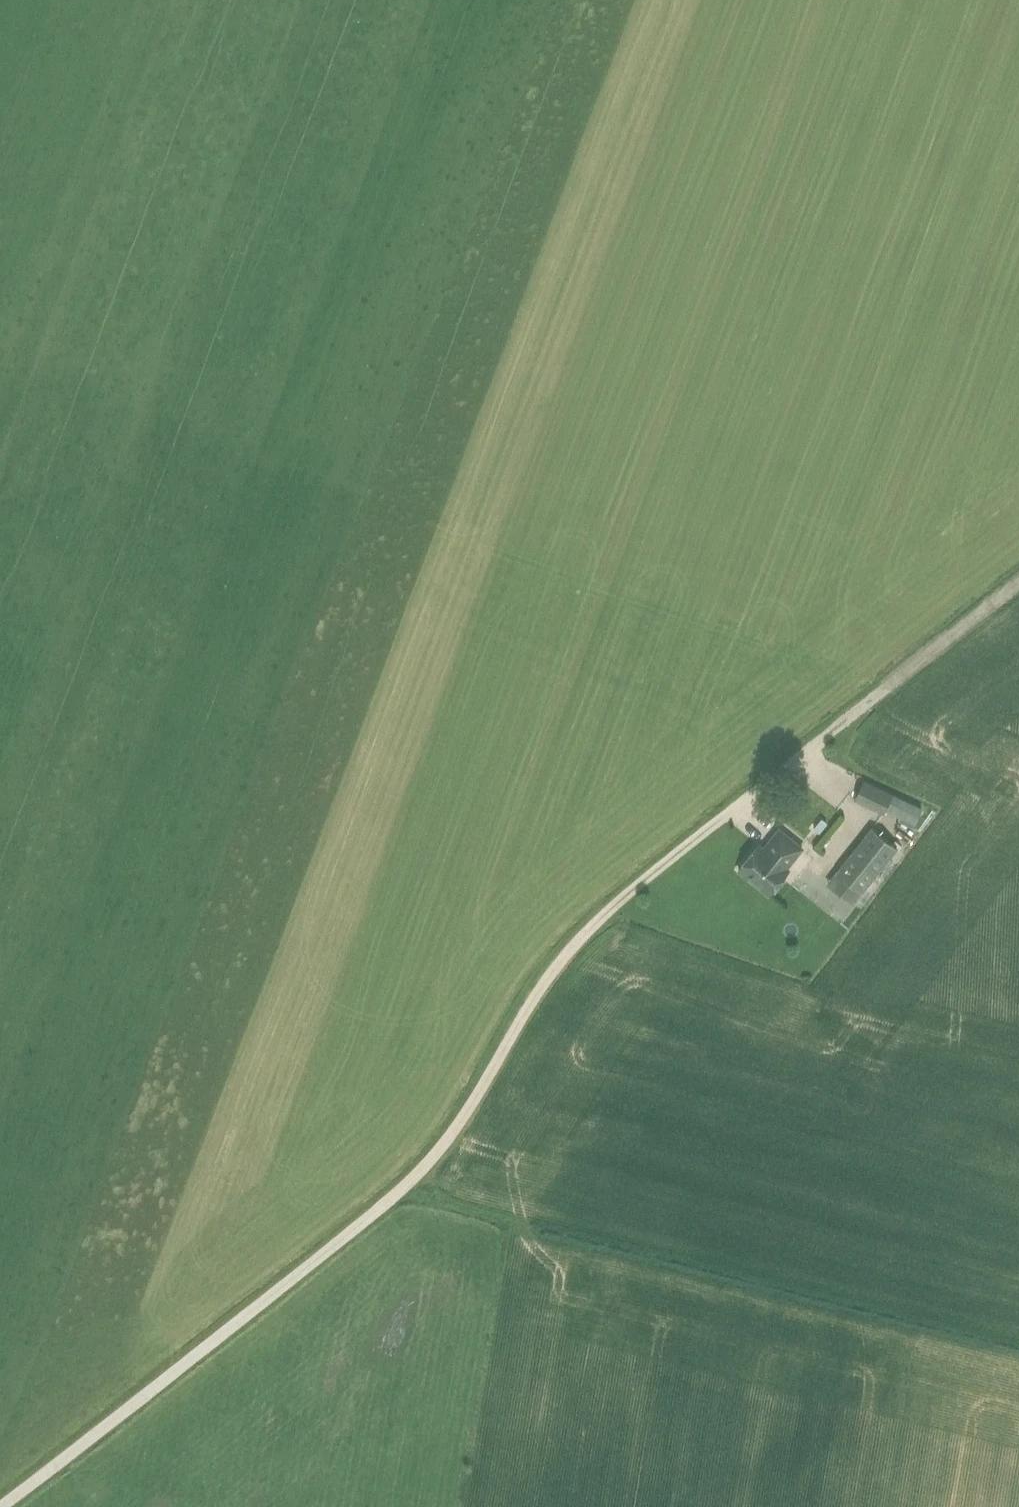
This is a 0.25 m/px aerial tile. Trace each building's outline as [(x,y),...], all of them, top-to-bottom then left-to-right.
[(884,813),(886,808),(900,815),(897,819),(913,827),(922,807),(864,779),(855,799),(884,813)] [(822,818),(814,828),(820,832),(828,822),(822,818)] [(872,827),(830,881),(850,897),(858,887),(863,891),(897,847),(872,827)] [(779,830),(769,843),(770,844),(764,851),(758,846),(739,871),(770,895),(789,870),(786,868),(802,848),(779,830)]
